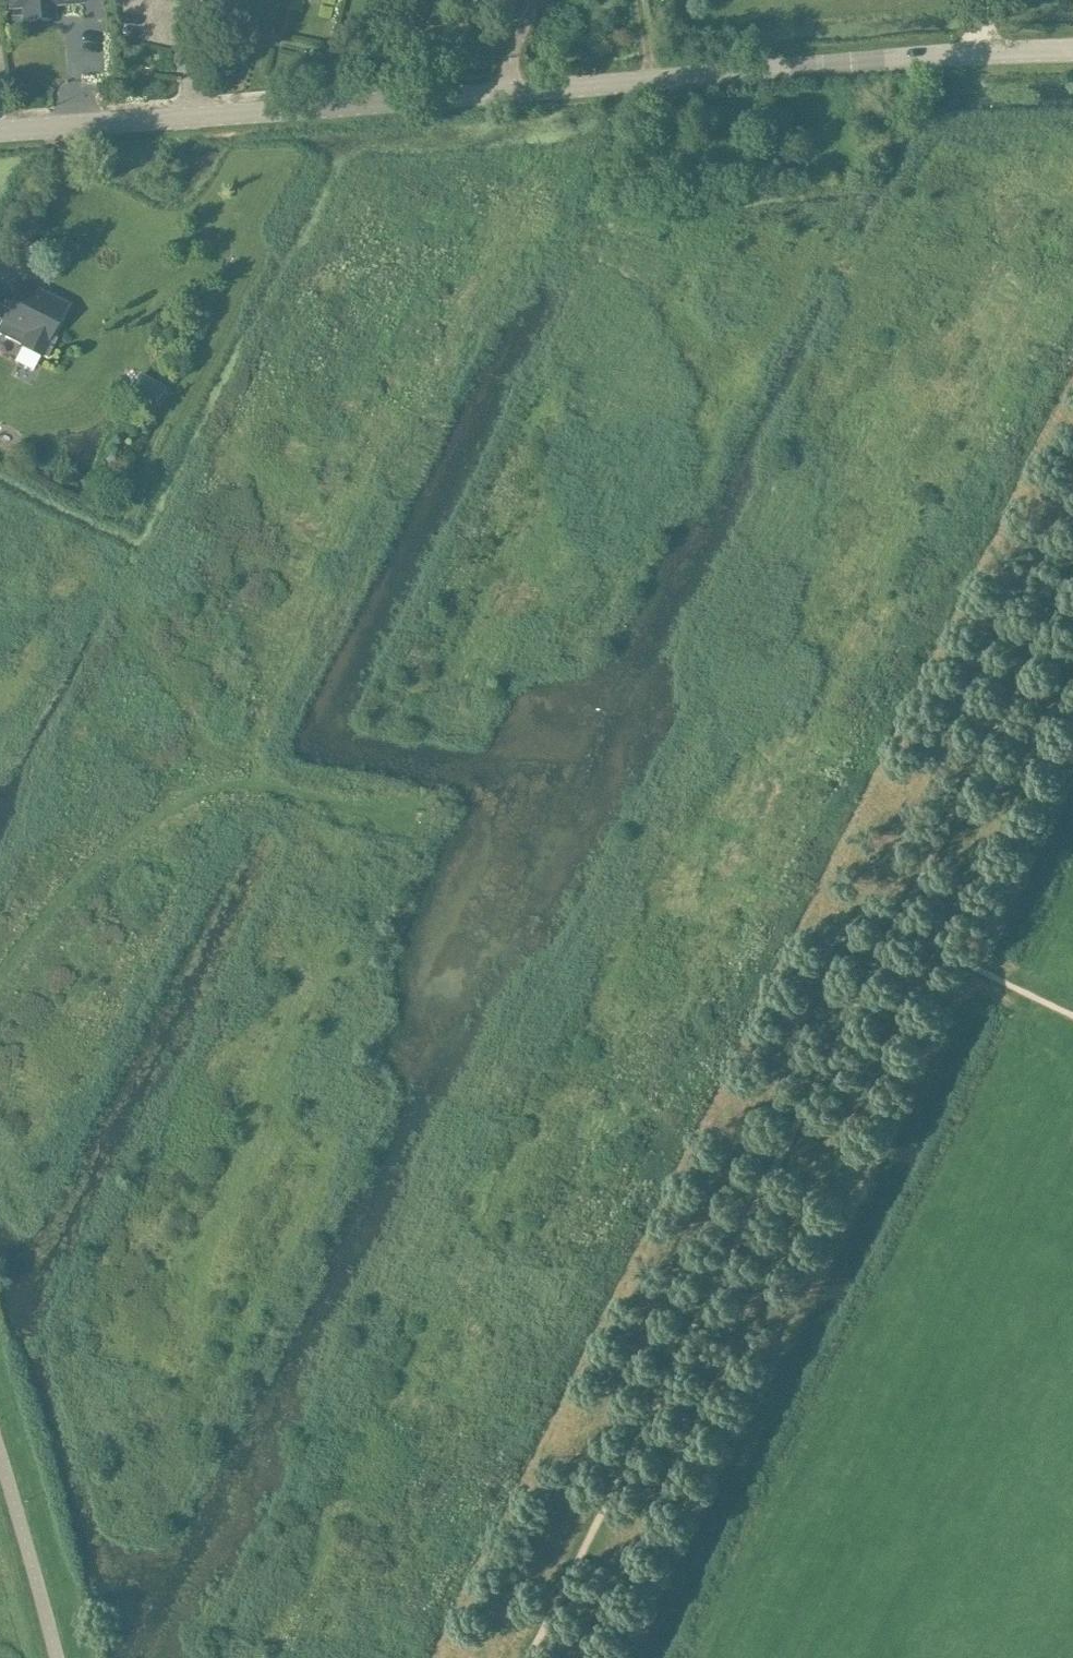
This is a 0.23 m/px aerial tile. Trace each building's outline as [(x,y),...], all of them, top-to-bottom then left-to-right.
[(9,8),(22,7),(23,20),(54,17),(53,4),(82,2),(82,0),(8,0),(9,8)] [(21,281),(0,322),(0,334),(42,356),(42,355),(46,357),(56,338),(50,335),(66,304),(47,294),(47,296),(36,291),(37,289),(21,281)]
